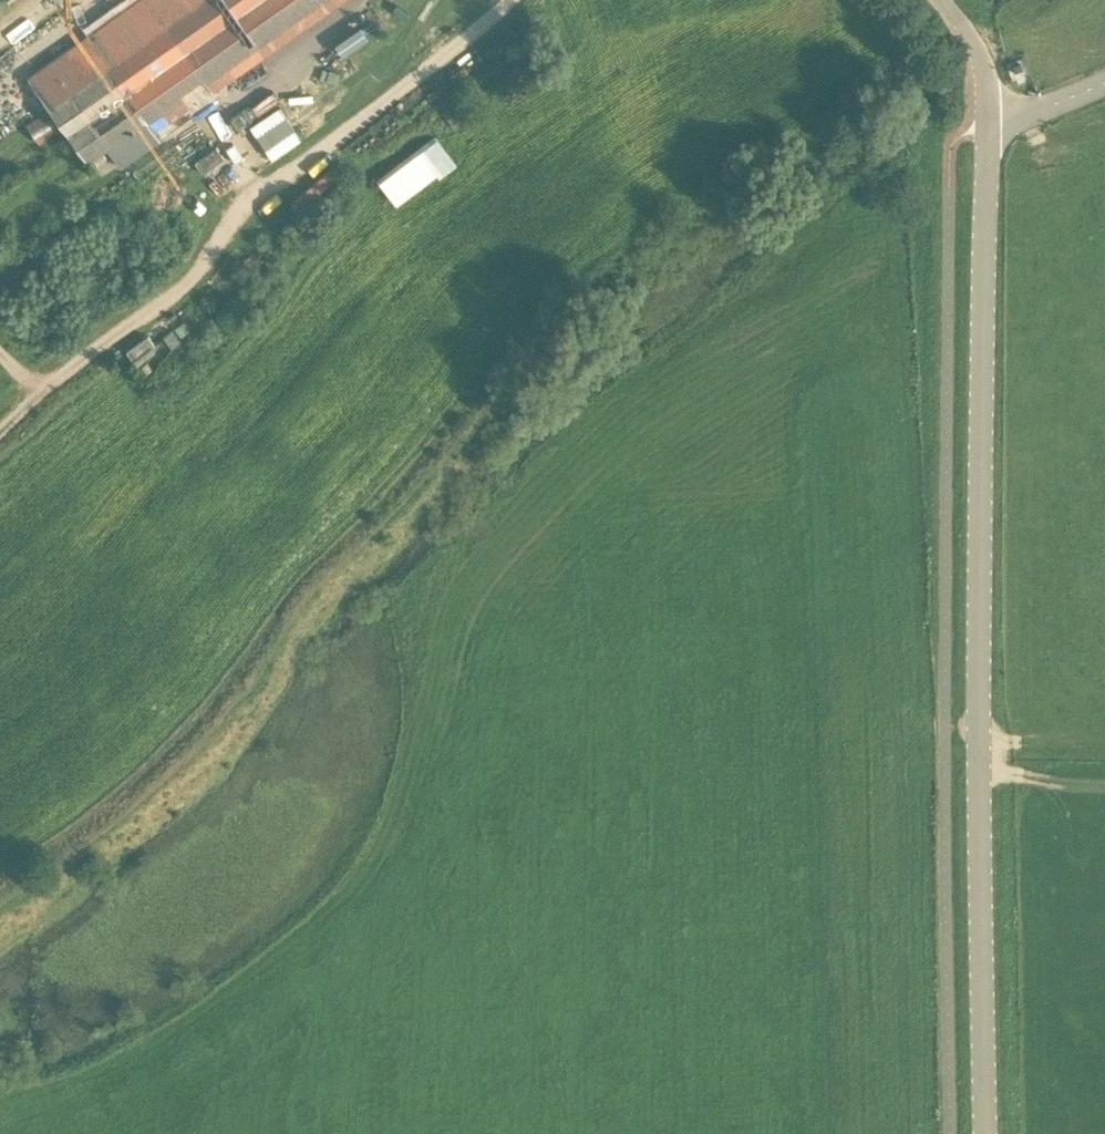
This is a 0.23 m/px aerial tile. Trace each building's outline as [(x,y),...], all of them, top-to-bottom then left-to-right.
[(108,148),(121,169),(162,139),(156,129),(341,0),(136,0),(28,77),(53,112),(58,119),(80,150),(88,162),(108,148)] [(289,121),(281,108),(251,127),(273,160),(302,140),(289,121)] [(392,202),(452,160),(434,133),(373,175),(392,202)] [(216,147),(196,161),(203,171),(223,157),(216,147)]
